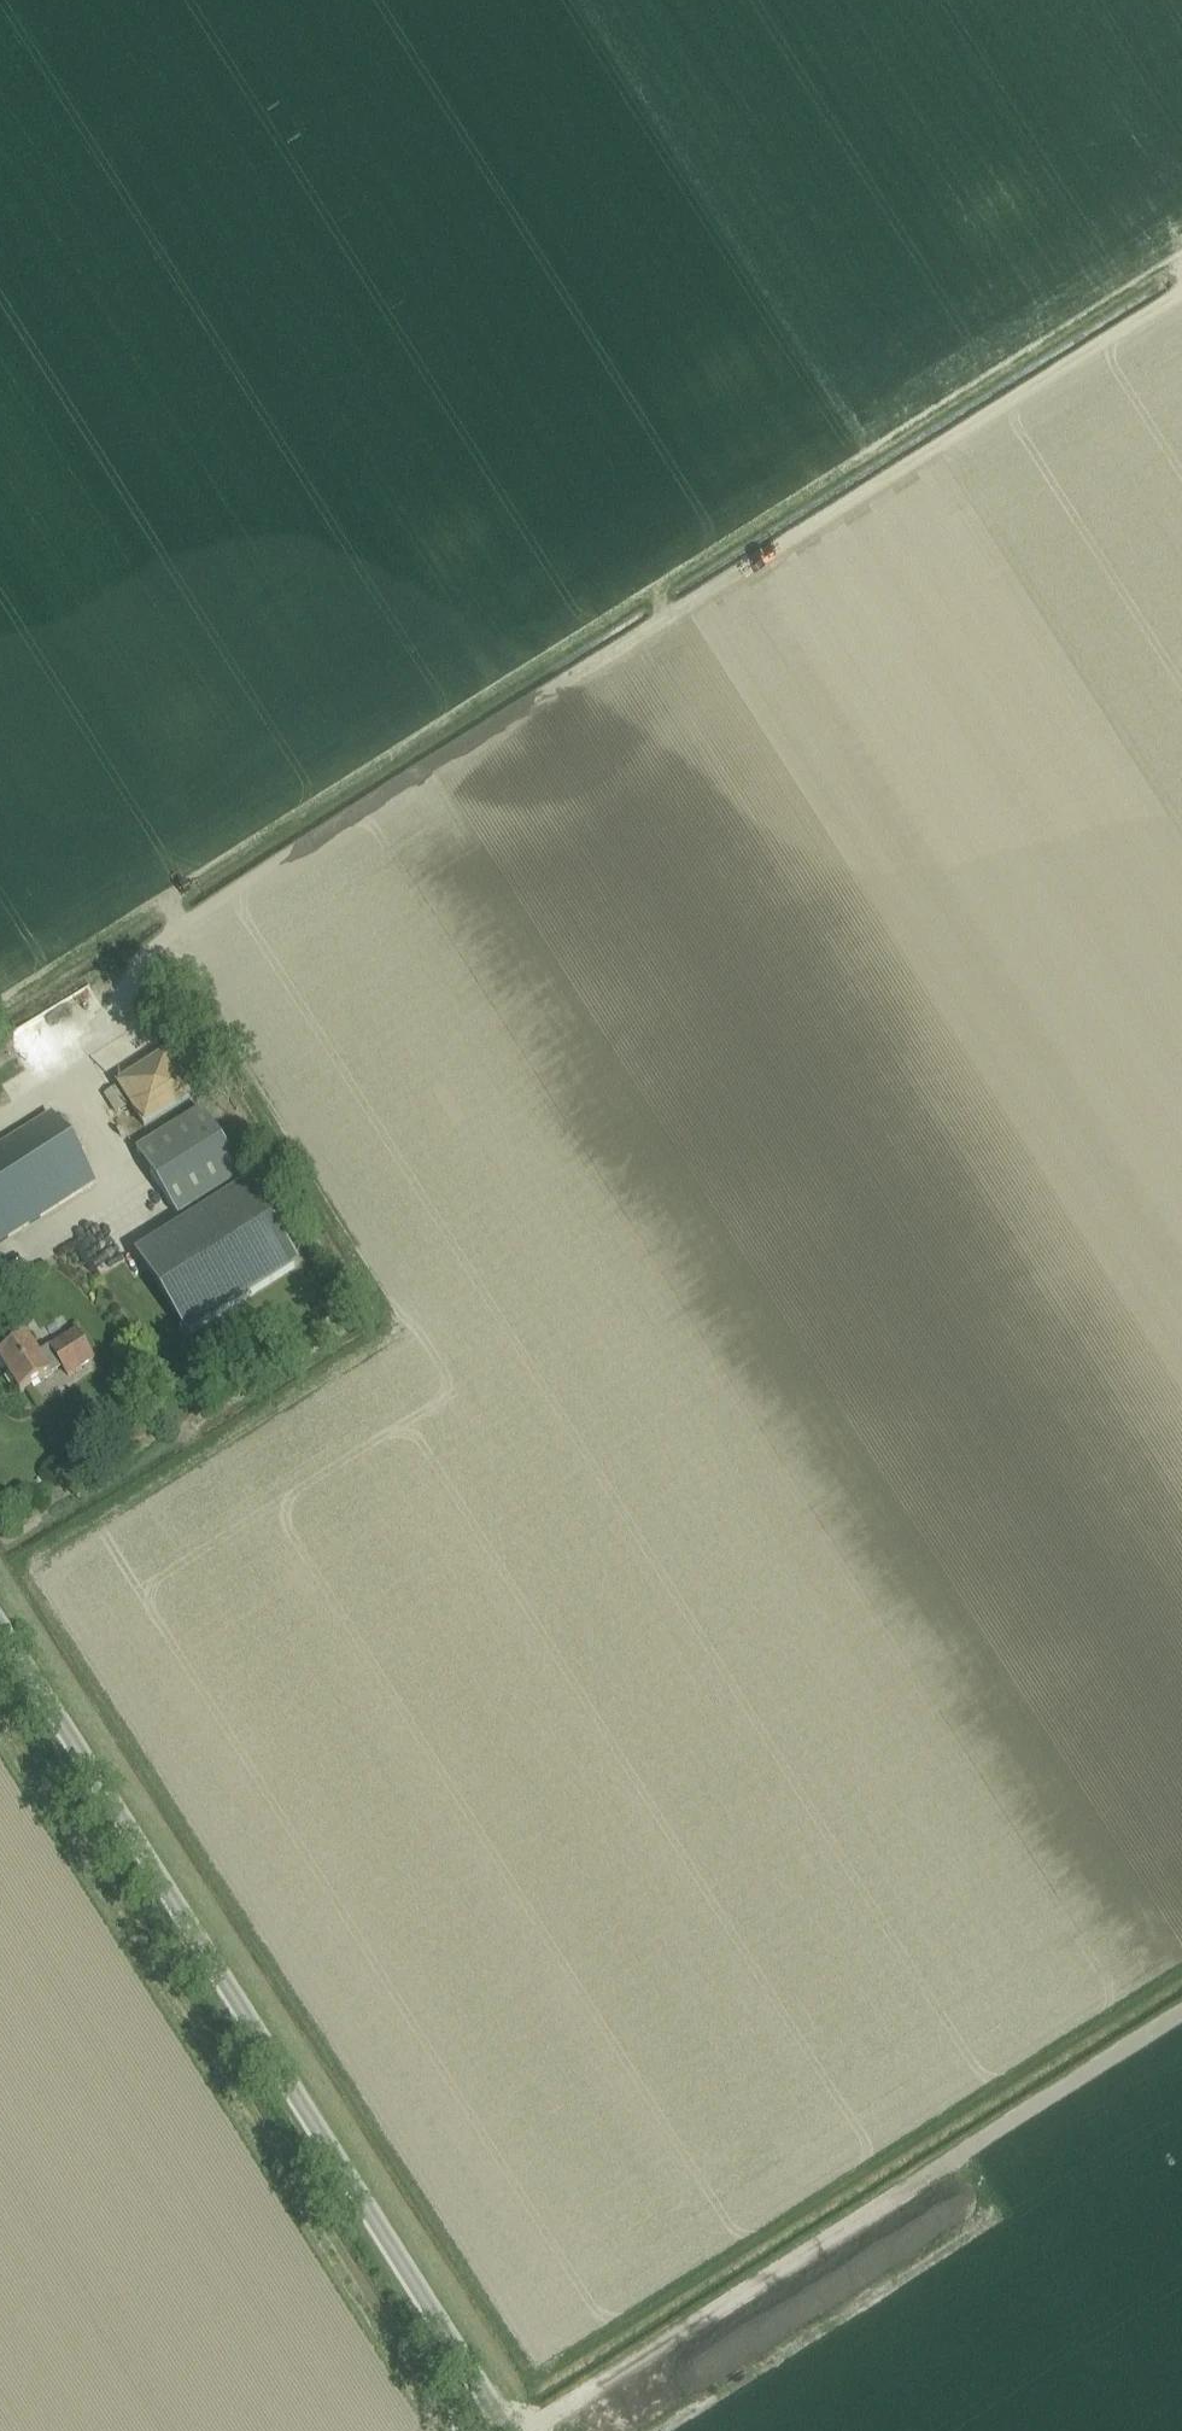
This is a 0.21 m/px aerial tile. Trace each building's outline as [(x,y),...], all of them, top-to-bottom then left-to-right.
[(28,1036),(43,1065),(80,1046),(71,1028),(101,1012),(92,994),(64,1009),(72,1024),(49,1036),(44,1027),(28,1036)] [(143,1129),(194,1097),(167,1054),(116,1086),(143,1129)] [(179,1218),(243,1178),(201,1111),(137,1151),(179,1218)] [(94,1183),(51,1116),(0,1149),(0,1243),(94,1183)] [(295,1268),(245,1187),(141,1252),(191,1333),(295,1268)] [(0,1357),(0,1364),(19,1394),(50,1375),(51,1376),(60,1370),(66,1379),(95,1361),(75,1331),(37,1355),(27,1340),(0,1357)]
